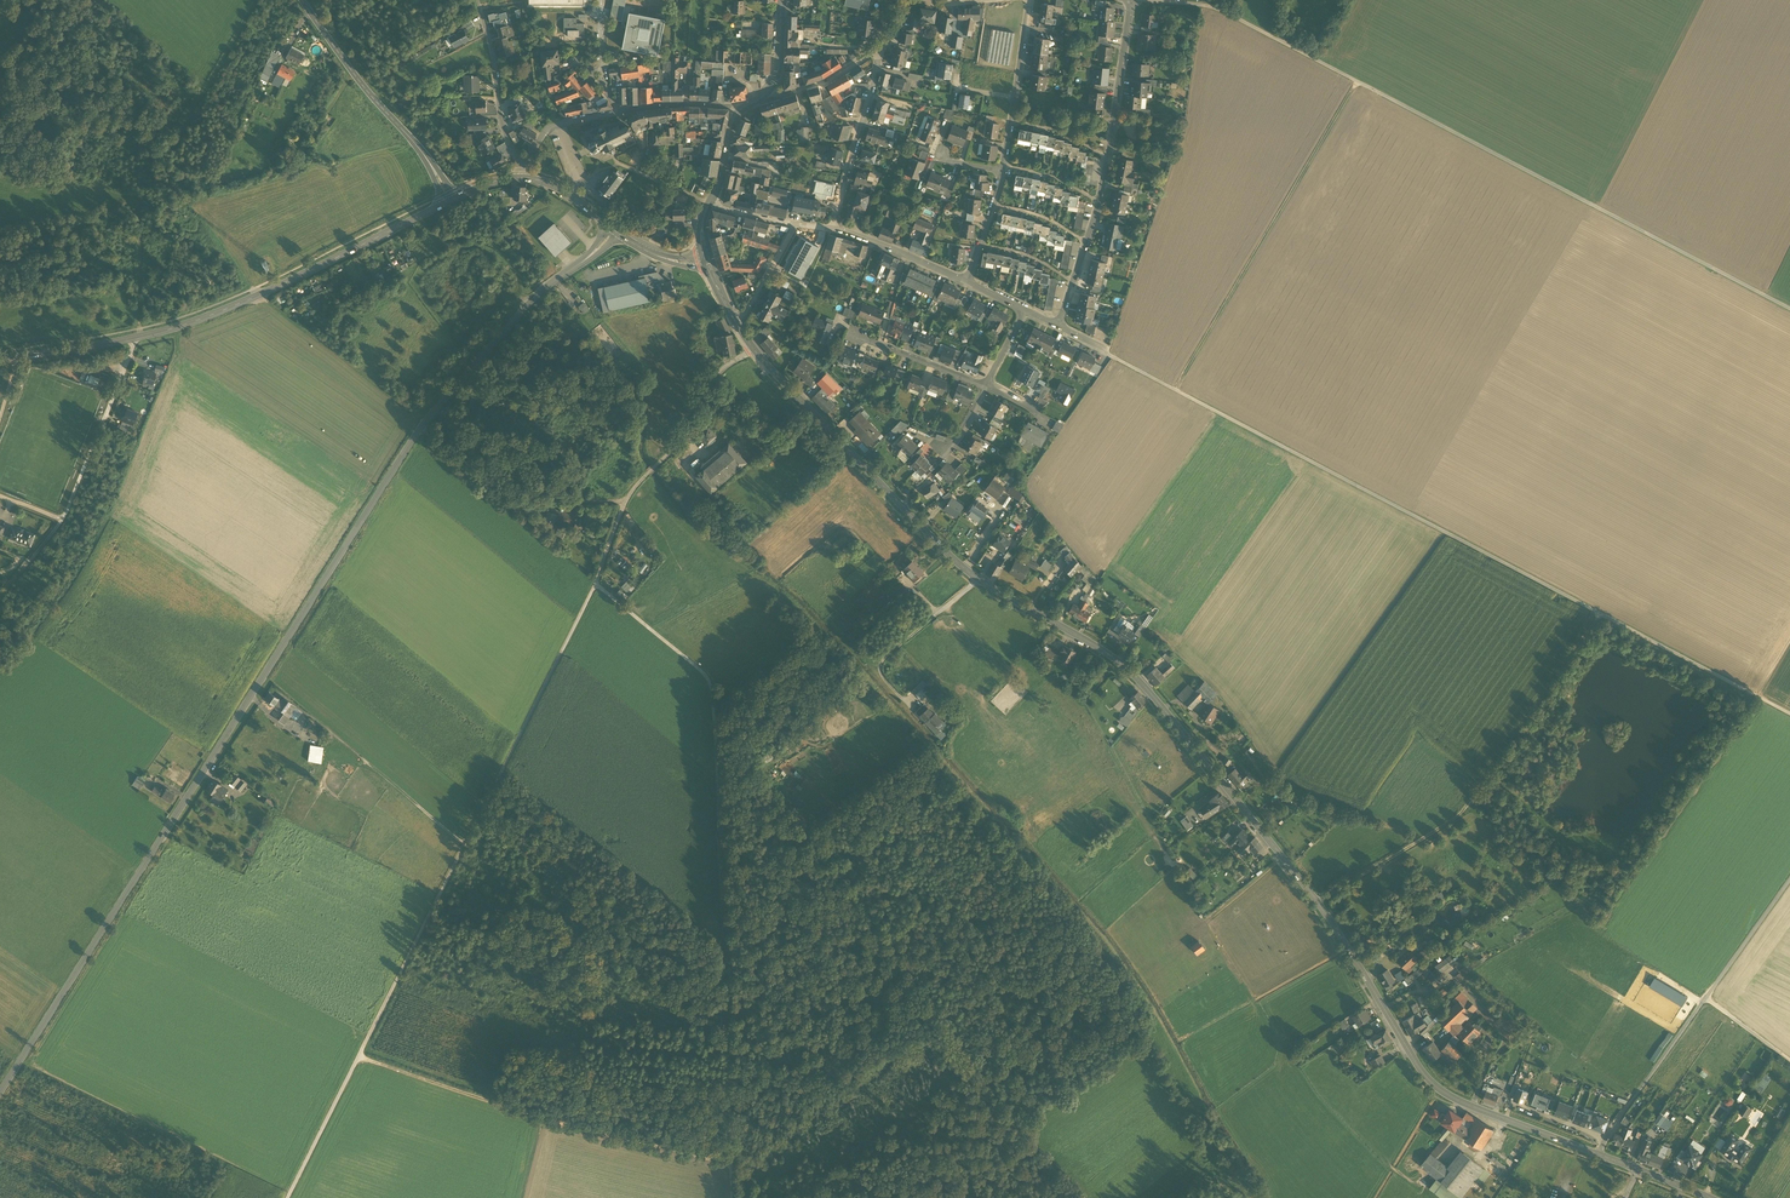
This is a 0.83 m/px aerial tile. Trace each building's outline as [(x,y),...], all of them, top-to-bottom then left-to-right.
[(619,12),(612,10),(610,19),(622,21),(626,0),(621,0),(619,12)] [(621,0),(614,0),(612,10),(619,12),(621,0)] [(858,8),(859,0),(846,0),(845,5),(853,7),(858,8)] [(858,8),(868,10),(870,0),(863,0),(862,0),(859,0),(858,8)] [(734,14),(743,14),(743,5),(743,1),(735,1),(735,5),(734,14)] [(1092,10),(1093,11),(1099,11),(1100,7),(1095,7),(1095,1),(1093,1),(1092,10)] [(1042,4),(1041,13),(1051,15),(1053,5),(1042,4)] [(964,34),(971,35),(974,19),(979,19),(979,7),(972,7),(972,9),(958,9),(958,19),(966,19),(964,34)] [(1098,20),(1100,21),(1112,22),(1112,18),(1113,18),(1113,15),(1112,15),(1113,9),(1105,8),(1100,7),(1099,11),(1098,20)] [(920,20),(934,22),(936,12),(921,9),(920,20)] [(494,13),(488,15),(490,22),(493,22),(495,29),(497,28),(508,25),(508,24),(506,18),(508,18),(506,12),(500,14),(500,13),(495,14),(494,13)] [(629,13),(628,22),(630,22),(631,18),(633,17),(638,17),(638,15),(629,13)] [(1050,24),(1050,23),(1051,18),(1051,15),(1041,13),(1041,16),(1040,19),(1040,22),(1048,24),(1050,24)] [(1141,27),(1151,28),(1152,22),(1158,22),(1159,15),(1151,15),(1142,14),(1141,27)] [(665,20),(638,15),(638,17),(633,17),(631,18),(630,22),(628,22),(622,48),(658,55),(665,20)] [(787,16),(786,29),(791,29),(797,29),(797,25),(797,21),(797,17),(787,16)] [(950,33),(953,19),(942,17),(940,32),(942,32),(941,34),(948,35),(948,33),(950,33)] [(579,37),(579,35),(584,35),(584,24),(577,24),(577,18),(564,18),(564,19),(565,19),(565,23),(564,23),(564,32),(568,32),(568,37),(569,37),(579,37)] [(860,20),(859,27),(874,29),(875,25),(873,25),(873,23),(874,23),(874,21),(871,21),(864,20),(860,20)] [(468,31),(475,27),(471,21),(462,27),(464,30),(466,28),(468,31)] [(1115,22),(1112,22),(1100,21),(1099,28),(1114,30),(1115,22)] [(764,24),(763,30),(759,30),(759,37),(763,37),(772,38),(773,24),(764,24)] [(510,36),(510,33),(508,25),(497,28),(500,37),(497,37),(499,44),(509,42),(507,37),(510,36)] [(874,32),(874,29),(859,27),(858,34),(863,35),(869,36),(873,36),(873,34),(872,34),(872,32),(874,32)] [(1113,38),(1114,30),(1099,28),(1099,36),(1108,37),(1113,38)] [(791,33),(791,29),(786,29),(786,39),(785,47),(798,48),(798,40),(799,33),(791,33)] [(453,44),(454,47),(469,40),(465,33),(464,30),(459,33),(450,38),(453,44)] [(986,61),(1009,66),(1015,34),(992,30),(986,61)] [(900,43),(910,44),(911,43),(912,37),(912,35),(906,34),(901,33),(900,43)] [(1139,49),(1145,50),(1145,48),(1152,49),(1153,42),(1154,43),(1155,35),(1150,35),(1140,34),(1139,49)] [(963,38),(952,36),(950,47),(961,49),(963,38)] [(1035,38),(1033,53),(1048,55),(1050,40),(1035,38)] [(509,42),(499,44),(498,45),(501,57),(512,54),(511,54),(508,43),(508,42),(509,42)] [(292,46),(290,49),(303,55),(305,53),(292,46)] [(1099,61),(1110,62),(1112,48),(1111,48),(1102,47),(1100,47),(1099,61)] [(784,62),(793,62),(794,48),(785,48),(784,62)] [(291,61),(298,64),(303,55),(290,49),(286,58),(288,59),(287,62),(290,63),(291,61)] [(554,66),(554,65),(560,64),(559,58),(559,55),(558,50),(541,52),(543,66),(549,65),(549,67),(554,66)] [(894,50),(893,57),(906,60),(908,53),(905,53),(905,51),(898,50),(897,50),(897,51),(894,50)] [(265,65),(273,69),(280,56),(276,53),(271,51),(265,65)] [(759,53),(759,61),(770,61),(770,62),(771,54),(759,53)] [(1047,62),(1048,55),(1033,53),(1031,67),(1038,68),(1039,66),(1046,67),(1047,62)] [(906,61),(906,60),(893,57),(891,64),(894,65),(894,66),(901,68),(902,66),(904,67),(906,61)] [(830,59),(826,62),(833,72),(842,66),(837,60),(832,63),(830,59)] [(663,70),(671,71),(671,61),(663,62),(663,70)] [(687,73),(688,62),(684,62),(679,61),(678,71),(678,72),(687,73)] [(713,61),(713,62),(712,69),(712,72),(712,75),(717,75),(723,76),(724,63),(724,62),(716,62),(713,61)] [(770,61),(759,61),(758,70),(757,70),(757,74),(758,74),(765,74),(769,74),(770,62),(770,61)] [(823,78),(833,72),(826,62),(822,64),(825,67),(821,70),(820,70),(823,78)] [(937,62),(936,69),(952,72),(953,65),(949,64),(949,63),(944,62),(944,63),(937,62)] [(638,65),(638,73),(641,72),(649,71),(649,63),(638,65)] [(1140,77),(1144,77),(1144,76),(1146,76),(1146,72),(1148,73),(1149,66),(1149,65),(1142,65),(1133,64),(1132,75),(1140,75),(1140,76),(1140,77)] [(262,72),(269,77),(273,69),(265,65),(262,72)] [(285,78),(289,80),(294,71),(281,65),(277,74),(285,78)] [(627,79),(639,77),(638,73),(638,65),(626,67),(627,79)] [(851,72),(856,80),(861,77),(865,74),(859,66),(851,72)] [(616,75),(621,74),(621,68),(609,69),(610,78),(613,78),(613,76),(616,75)] [(1093,84),(1107,85),(1109,69),(1102,68),(1102,71),(1091,70),(1090,78),(1094,79),(1094,83),(1093,84)] [(819,80),(823,78),(820,70),(815,72),(814,69),(807,71),(808,74),(803,76),(803,77),(805,85),(819,80)] [(950,79),(952,72),(936,69),(935,77),(939,77),(942,78),(950,79)] [(269,77),(262,72),(259,78),(267,82),(269,77)] [(878,84),(883,85),(887,86),(889,81),(889,78),(890,75),(881,72),(878,84)] [(846,75),(852,85),(855,83),(849,73),(846,75)] [(272,83),(280,88),(282,84),(285,78),(277,74),(272,83)] [(571,85),(575,89),(577,91),(579,89),(583,87),(582,86),(579,82),(572,74),(566,79),(563,81),(569,87),(571,85)] [(757,82),(758,74),(757,74),(750,74),(750,81),(757,82)] [(832,95),(833,95),(838,92),(852,85),(846,75),(843,77),(836,80),(834,81),(827,85),(832,95)] [(1030,89),(1044,91),(1046,77),(1042,76),(1032,75),(1030,89)] [(468,85),(469,92),(480,92),(479,76),(473,77),(473,76),(465,76),(466,85),(468,85)] [(785,89),(786,90),(796,87),(800,86),(799,82),(796,83),(796,81),(796,79),(796,78),(796,77),(796,76),(794,76),(785,77),(785,89)] [(678,89),(678,79),(673,79),(672,89),(672,101),(683,100),(683,89),(678,89)] [(895,79),(894,82),(893,87),(894,88),(900,89),(902,90),(903,90),(904,82),(895,79)] [(585,84),(582,86),(583,87),(579,89),(588,99),(593,95),(596,93),(587,82),(585,84)] [(1132,93),(1132,96),(1141,97),(1145,98),(1146,92),(1150,92),(1150,86),(1150,84),(1146,83),(1132,82),(1131,93),(1132,93)] [(548,86),(550,92),(553,91),(553,92),(558,90),(558,89),(561,89),(562,89),(559,83),(556,84),(548,86)] [(1105,94),(1106,95),(1107,90),(1107,86),(1096,85),(1095,89),(1098,90),(1098,93),(1105,94)] [(658,88),(654,88),(654,101),(663,101),(662,89),(663,89),(663,87),(658,88)] [(721,102),(732,101),(730,89),(730,87),(726,88),(722,88),(722,90),(721,102)] [(746,87),(730,89),(732,101),(746,99),(745,93),(747,93),(746,87)] [(807,90),(812,103),(816,102),(823,100),(819,89),(819,87),(807,90)] [(618,104),(627,104),(627,88),(617,88),(617,93),(618,104)] [(638,88),(627,88),(627,104),(627,105),(638,104),(638,88)] [(654,103),(654,101),(654,88),(649,88),(641,88),(641,104),(654,103)] [(579,95),(577,91),(575,89),(563,94),(555,97),(558,104),(579,95)] [(670,101),(672,101),(672,89),(670,89),(668,89),(663,89),(662,89),(663,101),(670,101)] [(707,89),(704,89),(700,89),(700,90),(699,100),(708,100),(710,90),(707,89)] [(721,102),(722,90),(720,90),(713,89),(712,102),(721,103),(721,102)] [(699,100),(700,90),(696,90),(690,90),(690,100),(698,100),(699,100)] [(831,96),(836,104),(843,100),(838,92),(833,95),(832,95),(831,96)] [(1096,108),(1103,109),(1105,94),(1098,93),(1089,92),(1088,107),(1096,108)] [(796,94),(783,99),(787,110),(794,108),(799,106),(796,94)] [(959,107),(967,109),(968,105),(971,106),(972,100),(969,99),(969,96),(961,94),(959,107)] [(513,98),(515,104),(521,103),(523,102),(520,95),(513,98)] [(823,100),(832,113),(839,109),(836,104),(831,96),(830,96),(823,100)] [(847,110),(857,113),(861,99),(852,96),(847,110)] [(1141,109),(1141,97),(1132,96),(1130,96),(1126,96),(1125,108),(1136,109),(1140,109),(1141,109)] [(598,106),(608,101),(604,97),(595,102),(598,106)] [(784,114),(783,111),(787,110),(783,99),(779,100),(774,101),(778,113),(778,116),(784,114)] [(845,117),(848,117),(843,100),(836,104),(839,109),(842,117),(845,117)] [(877,100),(875,110),(886,113),(887,109),(889,103),(877,100)] [(476,109),(476,113),(487,112),(486,101),(473,102),(473,109),(476,109)] [(598,106),(598,107),(599,111),(613,109),(613,108),(608,101),(604,103),(598,106)] [(764,118),(774,114),(778,113),(774,101),(760,106),(764,118)] [(586,102),(578,104),(580,114),(584,113),(588,113),(587,109),(587,107),(586,102)] [(818,107),(816,102),(812,103),(815,114),(816,115),(821,113),(824,113),(822,106),(818,107)] [(511,116),(513,122),(526,118),(521,103),(515,104),(508,107),(510,112),(511,116)] [(573,115),(580,114),(578,104),(564,108),(566,117),(573,115)] [(685,117),(689,117),(689,107),(680,108),(671,108),(672,119),(672,120),(684,121),(684,116),(685,116),(685,117)] [(689,118),(695,118),(699,118),(699,117),(699,107),(689,107),(689,117),(689,118)] [(704,117),(708,117),(708,108),(699,107),(699,117),(704,117)] [(716,118),(721,118),(720,109),(708,108),(708,117),(716,118)] [(646,111),(648,122),(651,122),(656,121),(659,121),(659,120),(658,109),(646,111)] [(662,120),(668,119),(667,109),(658,109),(659,120),(659,121),(662,120)] [(720,109),(721,118),(728,119),(729,110),(720,109)] [(943,118),(951,120),(955,110),(952,110),(950,110),(946,109),(943,118)] [(883,122),(885,117),(886,113),(875,110),(872,119),(883,123),(883,122)] [(900,110),(899,117),(905,118),(907,112),(900,110)] [(628,117),(634,129),(635,129),(644,125),(646,124),(647,123),(648,123),(648,122),(646,111),(644,112),(638,113),(628,117)] [(816,115),(818,123),(824,123),(821,113),(816,115)] [(903,124),(905,118),(899,117),(894,115),(893,119),(892,121),(903,124)] [(988,123),(993,124),(994,117),(986,116),(985,123),(987,123),(988,123)] [(928,118),(924,129),(934,133),(935,133),(937,129),(938,129),(940,126),(938,125),(939,122),(936,121),(936,119),(932,118),(932,119),(928,118)] [(468,120),(469,130),(475,130),(475,129),(487,128),(486,119),(476,120),(468,120)] [(668,119),(662,120),(662,129),(661,129),(661,131),(659,131),(659,132),(660,136),(665,136),(665,128),(669,127),(668,119)] [(736,132),(746,136),(750,123),(741,120),(736,132)] [(760,128),(761,128),(763,122),(757,120),(755,126),(760,128)] [(513,127),(515,130),(524,125),(522,121),(513,127)] [(524,127),(531,131),(535,126),(530,122),(530,121),(522,126),(524,127)] [(710,128),(713,129),(725,131),(726,125),(720,124),(717,123),(709,124),(708,127),(707,127),(707,128),(705,128),(705,132),(710,132),(710,128)] [(985,137),(997,138),(999,125),(993,124),(988,123),(987,123),(985,137)] [(593,142),(592,143),(592,144),(591,144),(590,143),(589,143),(590,145),(588,146),(589,146),(589,147),(590,146),(592,151),(591,151),(592,152),(593,151),(594,153),(595,153),(595,151),(597,152),(599,151),(599,149),(600,150),(601,152),(600,153),(601,153),(603,154),(604,154),(604,153),(607,152),(607,153),(608,152),(607,151),(614,148),(614,149),(615,149),(614,148),(616,147),(615,147),(614,147),(614,146),(616,145),(617,146),(618,146),(617,144),(621,143),(621,144),(622,143),(621,142),(624,141),(625,142),(624,142),(627,147),(636,143),(633,136),(631,137),(630,135),(631,135),(630,134),(631,131),(630,131),(629,128),(630,127),(629,127),(629,128),(626,127),(626,125),(625,125),(625,127),(623,128),(622,127),(621,127),(622,128),(620,129),(619,127),(619,126),(618,125),(618,126),(615,128),(614,127),(613,127),(614,128),(610,130),(610,129),(609,129),(610,130),(607,132),(606,131),(607,131),(607,130),(606,130),(605,129),(605,130),(605,131),(599,134),(598,133),(598,134),(595,136),(594,135),(594,136),(593,138),(593,139),(594,139),(595,140),(595,141),(595,142),(594,142),(593,142)] [(644,125),(635,129),(637,134),(646,129),(644,125)] [(837,137),(837,140),(848,140),(851,130),(850,126),(840,126),(835,126),(835,127),(832,135),(837,137)] [(519,135),(532,142),(537,134),(531,131),(524,127),(519,135)] [(674,127),(669,127),(665,128),(665,136),(660,136),(660,144),(675,143),(675,137),(674,127)] [(798,130),(798,142),(809,141),(809,131),(809,127),(802,127),(802,130),(798,130)] [(924,129),(920,127),(916,137),(920,139),(924,129)] [(876,143),(878,138),(878,135),(879,131),(869,128),(866,140),(876,143)] [(947,140),(963,146),(966,138),(968,132),(960,129),(959,131),(952,128),(947,140)] [(724,139),(724,138),(725,131),(713,129),(711,136),(710,140),(712,140),(723,142),(724,139)] [(885,136),(893,138),(894,131),(890,130),(887,129),(885,136)] [(933,136),(934,133),(924,129),(920,139),(930,143),(932,140),(933,140),(935,137),(933,136)] [(1026,140),(1031,141),(1032,132),(1024,130),(1020,130),(1018,139),(1022,140),(1026,141),(1026,140)] [(1034,141),(1038,142),(1040,134),(1040,133),(1032,132),(1031,141),(1030,142),(1034,142),(1034,141)] [(466,136),(471,144),(478,139),(475,134),(470,135),(466,136)] [(1046,148),(1046,146),(1048,136),(1048,135),(1040,134),(1038,142),(1038,143),(1038,144),(1039,144),(1039,147),(1046,148)] [(482,146),(485,153),(495,148),(492,143),(491,144),(488,136),(477,142),(480,147),(482,146)] [(733,143),(744,145),(745,142),(745,141),(741,140),(741,137),(734,136),(733,143)] [(1050,145),(1054,146),(1055,139),(1056,138),(1048,136),(1046,146),(1049,147),(1050,145)] [(1057,148),(1062,149),(1063,142),(1063,140),(1055,139),(1054,146),(1054,149),(1055,149),(1057,149),(1057,148)] [(711,144),(710,148),(722,150),(723,142),(712,140),(711,144)] [(1065,152),(1069,152),(1070,146),(1071,144),(1063,142),(1062,149),(1061,152),(1065,153),(1065,152)] [(511,155),(507,147),(505,143),(497,147),(499,150),(499,152),(501,154),(504,159),(511,155)] [(982,158),(996,161),(998,146),(993,146),(984,144),(984,145),(982,155),(982,158)] [(749,157),(750,151),(750,147),(736,145),(735,155),(749,157)] [(1072,156),(1077,157),(1078,151),(1078,148),(1070,146),(1069,152),(1069,154),(1069,156),(1072,157),(1072,156)] [(720,157),(722,150),(710,148),(709,155),(720,157)] [(829,163),(839,166),(841,160),(840,160),(841,156),(842,156),(843,152),(831,148),(828,158),(830,158),(829,163)] [(869,161),(874,162),(875,158),(876,154),(873,153),(874,151),(867,149),(866,151),(863,150),(860,159),(869,161)] [(926,160),(929,153),(921,150),(918,157),(926,160)] [(1135,153),(1130,152),(1123,150),(1122,156),(1129,157),(1134,158),(1135,153)] [(1086,153),(1078,151),(1077,157),(1076,158),(1077,158),(1076,161),(1080,161),(1080,160),(1082,161),(1084,161),(1085,156),(1086,153)] [(494,167),(495,169),(506,163),(504,159),(501,154),(490,160),(494,167)] [(912,177),(919,179),(925,164),(911,158),(906,172),(912,175),(912,177)] [(1120,158),(1118,166),(1131,169),(1133,161),(1120,158)] [(713,176),(717,176),(718,172),(720,161),(704,159),(702,167),(701,174),(701,175),(705,175),(713,176)] [(732,171),(744,173),(745,168),(746,163),(734,160),(732,171)] [(746,163),(745,168),(754,169),(762,171),(763,169),(748,166),(748,163),(746,163)] [(1130,172),(1131,169),(1118,166),(1117,170),(1116,170),(1114,180),(1124,182),(1127,183),(1128,182),(1132,183),(1134,173),(1130,172)] [(1085,170),(1084,174),(1091,175),(1092,172),(1092,168),(1085,167),(1085,168),(1085,170)] [(771,171),(763,169),(762,171),(761,177),(765,177),(770,178),(771,171)] [(609,198),(626,176),(622,172),(619,175),(614,171),(610,177),(608,175),(603,181),(605,183),(599,190),(609,198)] [(862,183),(866,184),(867,180),(868,176),(869,174),(867,174),(868,173),(862,172),(858,171),(857,173),(856,172),(854,179),(855,179),(855,181),(862,183)] [(977,180),(977,182),(985,183),(986,175),(973,173),(972,181),(972,180),(977,180)] [(724,187),(738,190),(739,186),(741,177),(735,175),(727,174),(724,187)] [(944,194),(945,194),(946,189),(949,183),(948,181),(931,174),(928,181),(928,184),(935,187),(934,189),(940,191),(939,192),(944,194)] [(713,176),(705,175),(701,183),(707,186),(713,176)] [(1014,185),(1022,187),(1024,177),(1016,175),(1014,185)] [(760,184),(768,186),(770,178),(765,177),(761,177),(760,184)] [(1022,187),(1030,188),(1032,179),(1032,178),(1024,177),(1022,187)] [(1030,189),(1038,190),(1040,181),(1040,180),(1032,179),(1030,188),(1030,189)] [(816,181),(814,192),(816,193),(827,195),(832,196),(834,185),(816,181)] [(1038,190),(1038,191),(1046,192),(1047,184),(1047,182),(1040,181),(1038,190)] [(751,194),(757,195),(758,190),(759,184),(752,182),(750,193),(751,194)] [(989,183),(985,183),(977,182),(976,189),(983,190),(988,190),(988,184),(989,184),(989,183)] [(862,188),(861,187),(854,185),(850,184),(849,189),(858,192),(860,192),(862,188)] [(1053,195),(1055,187),(1055,185),(1047,184),(1046,192),(1045,194),(1046,194),(1053,195)] [(515,200),(525,201),(525,195),(526,187),(517,186),(516,189),(516,193),(515,200)] [(769,186),(769,193),(768,194),(790,200),(791,192),(769,186)] [(1053,197),(1061,198),(1062,191),(1063,189),(1055,187),(1053,195),(1053,197)] [(724,202),(734,205),(735,205),(736,200),(738,194),(738,191),(727,188),(724,201),(724,202)] [(943,195),(950,198),(952,192),(953,191),(946,189),(945,194),(944,194),(943,195)] [(769,193),(758,190),(757,195),(756,202),(767,204),(768,194),(769,193)] [(1060,201),(1068,202),(1070,196),(1070,193),(1062,191),(1061,198),(1060,201)] [(683,201),(686,203),(688,197),(679,193),(678,192),(675,197),(677,198),(683,201)] [(854,220),(856,214),(857,212),(858,207),(865,209),(869,195),(865,194),(860,192),(858,192),(854,205),(850,204),(846,218),(854,220)] [(1114,198),(1113,202),(1126,205),(1127,205),(1127,202),(1129,195),(1123,194),(1114,192),(1113,198),(1114,198)] [(739,208),(756,212),(756,202),(757,195),(751,194),(751,199),(750,204),(736,200),(735,205),(734,205),(734,207),(739,208)] [(1078,197),(1070,196),(1068,202),(1068,205),(1076,207),(1078,197)] [(802,214),(812,216),(812,214),(815,201),(794,197),(792,207),(792,211),(802,213),(802,214)] [(680,208),(682,208),(682,206),(683,201),(677,198),(675,209),(680,209),(680,208)] [(974,214),(979,215),(979,214),(981,201),(981,200),(970,199),(971,199),(969,213),(968,213),(969,213),(974,214)] [(812,214),(820,216),(820,214),(825,214),(826,207),(820,206),(820,202),(821,202),(815,201),(812,214)] [(767,204),(756,202),(756,212),(768,214),(769,209),(770,205),(767,204)] [(1124,214),(1126,205),(1113,202),(1111,211),(1124,214)] [(775,205),(770,205),(769,209),(787,213),(787,212),(787,210),(775,207),(775,205)] [(685,220),(685,209),(682,209),(682,208),(680,208),(680,209),(675,209),(673,210),(673,211),(674,219),(674,220),(685,220)] [(768,214),(785,218),(787,213),(769,209),(768,214)] [(510,215),(513,218),(521,213),(519,210),(515,210),(510,215)] [(666,211),(666,219),(674,219),(673,211),(666,211)] [(709,219),(710,221),(716,223),(717,223),(718,222),(720,213),(713,211),(709,219)] [(718,222),(726,225),(729,215),(720,213),(718,222)] [(967,213),(966,220),(972,221),(974,221),(974,214),(969,213),(968,213),(967,213)] [(853,222),(864,225),(866,217),(856,214),(854,220),(853,222)] [(1001,224),(1009,225),(1011,215),(1003,214),(1001,224)] [(735,217),(729,215),(726,225),(735,228),(737,223),(734,222),(735,217)] [(1016,231),(1017,227),(1019,218),(1019,217),(1011,215),(1009,225),(1008,230),(1008,231),(1011,231),(1011,230),(1016,231)] [(750,229),(754,230),(756,221),(745,218),(743,227),(746,228),(750,229)] [(924,232),(929,234),(933,225),(917,218),(913,228),(924,232)] [(1021,227),(1025,227),(1026,220),(1027,219),(1019,218),(1017,227),(1020,228),(1021,227)] [(1028,229),(1033,230),(1034,223),(1034,221),(1026,220),(1025,227),(1025,230),(1028,230),(1028,229)] [(769,224),(756,221),(754,230),(758,231),(766,233),(769,224)] [(890,231),(896,233),(896,231),(899,232),(901,226),(893,223),(890,231)] [(962,237),(972,238),(973,232),(972,232),(973,228),(974,225),(972,225),(963,223),(963,224),(962,231),(963,232),(962,237)] [(1036,232),(1040,233),(1042,226),(1042,224),(1034,223),(1033,230),(1032,232),(1036,233),(1036,232)] [(1107,231),(1112,232),(1113,225),(1105,223),(1104,231),(1107,232),(1107,231)] [(557,226),(555,224),(539,238),(555,256),(571,241),(561,230),(558,226),(557,226)] [(1104,247),(1115,249),(1118,239),(1120,239),(1123,227),(1113,225),(1112,232),(1107,231),(1107,232),(1104,247)] [(1044,235),(1048,236),(1049,230),(1049,228),(1042,226),(1040,233),(1040,236),(1043,236),(1044,235)] [(878,238),(892,243),(896,233),(890,231),(882,228),(878,238)] [(1051,239),(1055,240),(1056,235),(1057,232),(1049,230),(1048,236),(1047,240),(1051,241),(1051,239)] [(919,242),(925,245),(929,234),(924,232),(919,242)] [(750,244),(767,249),(769,242),(771,235),(771,234),(766,233),(764,238),(757,236),(757,234),(753,233),(752,238),(750,244)] [(826,249),(838,252),(841,243),(845,245),(847,240),(843,238),(830,234),(826,249)] [(710,239),(714,251),(725,248),(722,239),(722,237),(721,235),(716,237),(710,238),(711,239),(710,239)] [(750,244),(752,238),(748,237),(744,235),(743,241),(750,244)] [(1064,236),(1056,235),(1055,240),(1054,244),(1058,245),(1058,244),(1063,245),(1064,240),(1064,236)] [(819,247),(803,238),(799,245),(798,244),(788,262),(790,262),(786,269),(801,278),(806,270),(805,270),(814,254),(814,255),(819,247)] [(858,243),(847,240),(845,245),(847,245),(851,247),(856,248),(858,243)] [(909,250),(922,254),(925,245),(919,242),(913,240),(909,250)] [(1065,244),(1065,240),(1064,240),(1063,245),(1058,244),(1058,245),(1054,244),(1054,246),(1054,249),(1063,251),(1063,250),(1064,247),(1065,244)] [(776,252),(779,246),(769,242),(767,249),(771,250),(776,252)] [(841,243),(838,252),(837,254),(838,254),(843,256),(844,253),(847,245),(845,245),(841,243)] [(854,255),(864,258),(868,246),(858,243),(856,248),(855,252),(854,255)] [(951,262),(962,264),(965,249),(959,249),(953,248),(952,257),(954,258),(953,262),(951,262)] [(838,252),(826,249),(825,253),(830,255),(831,255),(831,254),(835,256),(835,258),(836,258),(838,254),(837,254),(838,252)] [(986,262),(994,264),(995,254),(987,252),(987,253),(985,262),(986,262)] [(723,269),(730,267),(731,267),(730,264),(729,261),(733,260),(734,259),(733,257),(732,257),(728,258),(727,253),(726,253),(715,256),(720,270),(723,269)] [(884,253),(880,263),(884,265),(891,268),(895,270),(897,264),(892,261),(894,257),(884,253)] [(994,264),(1002,265),(1003,256),(1003,255),(995,254),(994,264)] [(755,263),(761,267),(766,259),(759,255),(755,263)] [(1105,263),(1107,264),(1108,257),(1102,255),(1100,262),(1106,263),(1105,263)] [(1001,266),(1009,267),(1011,258),(1011,257),(1003,256),(1002,265),(1001,266)] [(1009,268),(1017,270),(1019,261),(1019,260),(1011,258),(1009,267),(1009,268)] [(1781,258),(1776,272),(1780,274),(1786,260),(1781,258)] [(396,263),(400,271),(406,268),(403,260),(396,263)] [(1091,266),(1090,271),(1103,274),(1105,263),(1106,263),(1100,262),(1092,260),(1090,265),(1091,266)] [(1017,271),(1025,272),(1026,264),(1027,262),(1019,261),(1017,270),(1017,271)] [(754,265),(730,264),(731,267),(730,267),(731,271),(748,272),(758,272),(761,267),(755,263),(754,265)] [(1025,272),(1024,274),(1032,276),(1034,269),(1034,266),(1026,264),(1025,272)] [(891,268),(884,265),(883,269),(879,277),(886,280),(891,268)] [(886,280),(892,283),(897,270),(895,270),(891,268),(886,280)] [(904,282),(911,285),(917,272),(910,269),(907,275),(904,282)] [(1032,278),(1040,280),(1041,273),(1042,270),(1034,269),(1032,276),(1032,278)] [(1104,274),(1103,274),(1090,271),(1089,271),(1088,278),(1087,283),(1093,284),(1101,286),(1100,286),(1101,279),(1103,279),(1104,274)] [(645,278),(647,287),(650,286),(658,285),(657,281),(663,277),(657,272),(639,276),(639,279),(645,278)] [(911,285),(917,288),(923,275),(917,272),(911,285)] [(1049,274),(1041,273),(1040,280),(1039,283),(1042,283),(1047,284),(1049,278),(1049,274)] [(917,288),(923,291),(929,278),(923,275),(917,288)] [(777,283),(787,288),(790,281),(781,276),(777,283)] [(737,290),(737,291),(740,290),(741,290),(745,289),(745,288),(748,287),(744,277),(733,281),(735,287),(734,288),(735,290),(737,290)] [(651,301),(648,289),(647,287),(645,278),(639,279),(604,287),(609,307),(610,311),(648,302),(651,301)] [(936,281),(929,278),(923,291),(930,294),(933,287),(936,281)] [(663,298),(675,296),(673,289),(673,288),(671,281),(665,282),(660,284),(663,298)] [(939,298),(946,301),(952,287),(951,286),(950,287),(944,284),(941,291),(938,298),(939,298)] [(599,288),(603,308),(609,307),(604,287),(599,288)] [(954,288),(952,287),(946,301),(953,305),(954,305),(957,298),(960,291),(954,289),(954,288)] [(783,297),(798,305),(801,298),(786,290),(783,297)] [(933,299),(937,301),(939,298),(938,298),(941,291),(937,290),(933,299)] [(759,316),(768,322),(772,314),(782,320),(788,310),(778,305),(782,297),(772,292),(766,302),(767,303),(766,306),(764,306),(759,316)] [(1079,306),(1080,306),(1092,308),(1093,302),(1095,296),(1089,295),(1082,294),(1079,306)] [(961,300),(959,304),(963,306),(968,298),(964,296),(961,300)] [(952,307),(956,309),(959,304),(961,300),(957,298),(954,305),(953,305),(952,307)] [(979,317),(982,312),(985,306),(974,300),(968,311),(974,314),(979,317)] [(579,307),(585,313),(589,309),(584,303),(579,307)] [(875,322),(880,324),(884,312),(863,304),(858,315),(868,319),(869,318),(876,321),(875,322)] [(1094,309),(1092,308),(1080,306),(1080,309),(1079,308),(1078,312),(1079,312),(1078,315),(1077,315),(1076,319),(1082,321),(1083,322),(1087,323),(1092,324),(1092,323),(1093,318),(1093,315),(1093,314),(1094,309)] [(842,315),(851,319),(854,311),(846,307),(842,315)] [(998,331),(1000,332),(1008,316),(994,308),(992,311),(988,317),(989,318),(997,322),(993,328),(998,331)] [(897,319),(891,316),(890,319),(889,323),(894,325),(895,321),(896,321),(897,319)] [(815,340),(824,344),(830,330),(827,329),(829,323),(825,321),(816,318),(813,324),(814,325),(820,327),(815,340)] [(1100,320),(1093,318),(1092,323),(1096,324),(1096,326),(1098,326),(1100,320)] [(715,322),(722,336),(732,334),(727,324),(723,319),(715,322)] [(890,334),(899,338),(904,324),(896,321),(895,321),(894,325),(890,334)] [(1086,331),(1094,335),(1096,326),(1096,324),(1092,323),(1092,324),(1087,323),(1086,331)] [(912,327),(904,324),(899,338),(908,341),(911,332),(913,328),(912,327)] [(760,331),(766,337),(773,331),(765,327),(760,331)] [(1027,342),(1038,347),(1044,334),(1037,331),(1037,330),(1034,328),(1027,342)] [(914,346),(922,349),(927,336),(919,333),(917,337),(916,339),(918,340),(917,342),(916,341),(914,346)] [(724,351),(725,356),(736,354),(732,334),(722,336),(720,337),(715,338),(716,340),(718,352),(724,351)] [(1051,337),(1044,334),(1038,347),(1040,348),(1039,350),(1041,351),(1042,349),(1048,352),(1049,352),(1050,348),(1051,348),(1054,342),(1055,339),(1051,337)] [(936,339),(927,336),(922,349),(930,352),(932,347),(931,347),(931,345),(933,346),(934,344),(936,339)] [(761,343),(770,354),(774,350),(777,348),(768,337),(761,343)] [(1075,349),(1063,343),(1059,351),(1063,353),(1071,357),(1075,349)] [(937,352),(942,354),(944,349),(944,350),(945,347),(946,346),(941,344),(937,352)] [(1015,351),(1022,354),(1025,347),(1019,344),(1015,351)] [(855,352),(844,347),(839,361),(846,363),(851,365),(852,363),(853,360),(852,360),(855,353),(855,352)] [(940,359),(950,363),(952,358),(955,350),(949,348),(948,350),(947,351),(944,350),(944,349),(942,354),(940,359)] [(1047,355),(1051,357),(1055,351),(1055,350),(1051,348),(1050,348),(1049,352),(1048,352),(1047,355)] [(778,355),(774,350),(770,354),(774,359),(778,355)] [(972,359),(974,354),(965,350),(962,355),(966,356),(972,359)] [(857,366),(862,368),(863,366),(862,366),(866,357),(867,355),(859,352),(859,354),(857,364),(857,366)] [(1077,363),(1091,370),(1094,365),(1092,364),(1095,358),(1082,352),(1082,353),(1084,354),(1082,359),(1080,358),(1077,363)] [(1071,357),(1063,353),(1061,358),(1069,362),(1071,357)] [(961,367),(976,373),(982,357),(974,354),(972,359),(966,356),(962,366),(961,367)] [(957,364),(962,366),(966,356),(962,355),(957,364)] [(875,370),(876,369),(878,362),(879,362),(866,357),(862,366),(863,366),(875,370)] [(800,376),(804,379),(807,374),(809,375),(815,367),(804,359),(801,364),(799,363),(794,370),(800,375),(800,376)] [(878,362),(876,369),(875,370),(873,376),(877,377),(879,370),(882,364),(878,362)] [(1102,366),(1098,364),(1095,363),(1094,365),(1091,370),(1091,371),(1094,373),(1097,375),(1102,366)] [(883,374),(894,379),(895,376),(897,369),(898,369),(886,364),(883,374)] [(155,371),(163,373),(165,367),(156,365),(155,371)] [(1020,381),(1032,387),(1040,373),(1028,366),(1020,381)] [(895,376),(902,379),(905,371),(898,369),(897,369),(895,376)] [(82,372),(79,378),(86,381),(89,375),(82,372)] [(142,385),(148,387),(148,385),(149,383),(153,384),(155,374),(145,372),(142,385)] [(103,373),(100,379),(98,386),(102,388),(104,388),(103,390),(102,394),(106,395),(107,392),(111,383),(113,377),(103,373)] [(826,374),(818,383),(822,388),(824,389),(829,394),(829,395),(833,391),(836,393),(840,388),(826,374)] [(917,391),(920,385),(922,378),(922,379),(912,375),(913,374),(912,374),(907,387),(908,387),(910,387),(917,390),(917,391)] [(87,382),(98,386),(100,379),(90,375),(87,382)] [(804,382),(810,386),(815,380),(808,376),(804,382)] [(938,392),(942,394),(946,382),(933,377),(929,388),(928,389),(938,392)] [(1047,390),(1043,388),(1044,386),(1038,382),(1034,390),(1040,393),(1038,397),(1042,400),(1046,392),(1047,390)] [(968,405),(973,393),(967,391),(969,387),(959,383),(956,391),(954,397),(961,400),(961,402),(968,405)] [(1060,402),(1067,405),(1070,398),(1071,398),(1075,391),(1060,383),(1056,390),(1064,394),(1060,402)] [(917,390),(910,387),(908,391),(917,394),(921,385),(920,385),(917,391),(917,390)] [(829,394),(824,389),(820,393),(825,398),(826,396),(829,394)] [(928,389),(927,394),(936,397),(938,392),(928,389)] [(947,397),(953,399),(954,397),(956,391),(950,389),(947,397)] [(829,394),(826,396),(830,400),(837,394),(836,393),(833,391),(829,395),(829,394)] [(818,392),(812,398),(827,413),(835,406),(830,400),(826,396),(825,398),(820,393),(818,392)] [(1000,418),(1002,413),(1007,405),(996,399),(989,412),(994,415),(1000,418)] [(847,416),(850,420),(854,416),(859,412),(856,408),(856,409),(847,416)] [(129,423),(133,424),(137,413),(127,409),(123,421),(129,423)] [(864,410),(861,413),(866,419),(870,416),(864,410)] [(864,440),(869,445),(877,436),(875,434),(873,432),(874,432),(873,431),(875,429),(866,420),(867,420),(867,419),(866,419),(861,413),(859,412),(854,416),(862,424),(857,429),(855,431),(862,438),(864,440)] [(994,415),(992,419),(1000,424),(1002,421),(999,419),(1000,418),(994,415)] [(862,424),(854,416),(850,420),(849,422),(857,429),(862,424)] [(998,428),(1000,424),(992,419),(990,423),(997,427),(998,428)] [(883,437),(867,420),(866,420),(875,429),(873,431),(874,432),(873,432),(875,434),(877,436),(880,439),(883,437)] [(120,429),(125,433),(129,423),(123,421),(120,429)] [(899,430),(901,432),(908,425),(900,421),(895,426),(899,430)] [(978,433),(990,440),(991,439),(990,439),(993,433),(996,428),(997,429),(997,428),(996,428),(997,427),(990,423),(989,424),(985,421),(985,422),(986,422),(980,433),(979,432),(978,433)] [(1052,429),(1059,433),(1060,430),(1064,425),(1056,421),(1052,429)] [(1026,438),(1040,446),(1047,433),(1039,428),(1039,430),(1028,424),(1017,443),(1022,445),(1026,438)] [(899,430),(895,426),(891,431),(894,435),(899,430)] [(700,435),(708,444),(710,441),(712,443),(715,440),(714,438),(716,436),(708,427),(700,435)] [(896,445),(905,435),(902,433),(892,443),(895,446),(896,445)] [(901,449),(908,456),(917,447),(905,435),(896,445),(900,449),(899,450),(900,450),(901,449)] [(964,448),(973,453),(977,447),(980,442),(976,440),(970,437),(964,448)] [(976,455),(982,444),(980,442),(977,447),(973,453),(976,455)] [(720,451),(723,454),(738,470),(747,463),(729,443),(720,451)] [(914,454),(917,457),(923,451),(920,448),(914,454)] [(901,449),(900,450),(907,457),(908,456),(901,449)] [(907,457),(900,450),(897,456),(904,463),(908,458),(907,457)] [(738,470),(723,454),(696,476),(708,489),(711,493),(719,486),(737,470),(738,470)] [(912,474),(915,471),(927,459),(926,459),(926,460),(921,455),(910,466),(911,465),(916,470),(915,470),(912,474)] [(687,465),(694,458),(692,456),(685,462),(687,465)] [(985,468),(986,468),(989,464),(982,460),(976,456),(974,460),(985,468)] [(927,459),(915,471),(920,475),(921,476),(924,472),(931,465),(926,460),(927,459)] [(929,468),(932,471),(937,465),(935,462),(929,468)] [(943,477),(949,483),(954,478),(958,474),(946,463),(942,467),(938,472),(943,477)] [(961,474),(962,475),(968,469),(961,463),(955,469),(959,472),(961,474)] [(943,477),(938,472),(935,475),(940,480),(943,477)] [(1003,478),(1013,485),(1015,482),(1017,480),(1006,473),(1003,478)] [(1005,488),(993,480),(985,490),(997,499),(1005,488)] [(922,490),(927,498),(938,492),(939,491),(939,490),(935,483),(932,484),(922,490)] [(1008,493),(1019,501),(1024,493),(1018,488),(1013,485),(1008,493)] [(943,489),(939,491),(938,492),(942,497),(943,496),(946,494),(943,489)] [(942,497),(948,501),(952,495),(949,492),(946,494),(943,496),(942,497)] [(944,508),(956,516),(963,507),(951,499),(944,508)] [(967,514),(979,522),(987,509),(977,501),(967,514)] [(547,523),(553,526),(555,523),(557,518),(551,515),(547,523)] [(959,525),(951,538),(957,543),(956,544),(961,547),(961,546),(968,551),(977,538),(972,535),(973,533),(965,528),(964,529),(959,525)] [(560,533),(570,537),(572,530),(562,526),(560,533)] [(8,538),(21,543),(25,533),(12,528),(8,538)] [(25,531),(25,533),(21,543),(30,546),(35,535),(25,531)] [(596,534),(588,531),(586,536),(594,539),(596,534)] [(993,544),(1003,551),(1009,543),(1006,540),(1006,539),(1000,535),(993,544)] [(998,566),(1002,568),(1014,550),(1010,547),(1001,562),(998,566)] [(1061,553),(1068,560),(1072,556),(1069,552),(1066,549),(1061,553)] [(630,564),(622,556),(616,563),(625,570),(630,564)] [(1027,564),(1035,569),(1038,565),(1029,560),(1027,564)] [(1041,566),(1048,570),(1050,566),(1051,564),(1044,560),(1041,566)] [(986,574),(995,580),(1002,568),(998,566),(1001,562),(999,561),(996,564),(993,562),(986,574)] [(1065,569),(1071,576),(1077,571),(1078,570),(1081,566),(1077,561),(1071,563),(1068,564),(1065,569)] [(904,570),(915,581),(923,573),(912,562),(904,570)] [(648,565),(644,563),(638,571),(642,573),(648,565)] [(1009,573),(1022,579),(1028,567),(1021,564),(1020,565),(1015,563),(1009,573)] [(1096,577),(1085,566),(1080,571),(1085,576),(1093,583),(1096,577)] [(1089,586),(1093,583),(1085,576),(1082,579),(1087,584),(1089,586)] [(635,583),(630,578),(621,587),(626,592),(629,589),(631,592),(636,587),(634,585),(635,583)] [(1089,586),(1087,584),(1082,589),(1086,593),(1090,587),(1089,586)] [(624,593),(620,590),(616,594),(621,598),(624,593)] [(889,608),(885,604),(880,609),(884,613),(889,608)] [(1068,612),(1077,617),(1082,608),(1078,607),(1075,605),(1073,604),(1068,612)] [(1085,610),(1082,608),(1077,617),(1085,622),(1090,613),(1085,610)] [(1144,623),(1147,626),(1153,617),(1149,614),(1143,622),(1144,623)] [(1113,629),(1119,633),(1124,626),(1127,621),(1121,617),(1113,629)] [(1133,620),(1131,623),(1130,624),(1135,627),(1132,631),(1135,633),(1136,634),(1140,627),(1141,626),(1139,625),(1133,620)] [(1124,626),(1132,631),(1135,627),(1130,624),(1131,623),(1127,621),(1124,626)] [(1136,634),(1139,636),(1144,630),(1145,629),(1147,626),(1144,623),(1143,625),(1141,628),(1140,627),(1136,634)] [(847,636),(851,641),(864,630),(860,625),(847,636)] [(1129,641),(1135,633),(1132,631),(1124,626),(1119,633),(1118,634),(1129,641)] [(1064,663),(1066,664),(1067,663),(1068,662),(1070,663),(1073,658),(1076,652),(1073,650),(1073,649),(1070,648),(1069,648),(1064,645),(1058,655),(1063,658),(1062,659),(1064,660),(1063,661),(1064,663)] [(1041,653),(1045,655),(1049,648),(1045,646),(1041,653)] [(1045,655),(1051,659),(1055,652),(1049,648),(1045,655)] [(1162,656),(1168,663),(1174,657),(1168,651),(1167,651),(1165,654),(1162,656)] [(1170,663),(1165,667),(1170,672),(1174,668),(1170,663)] [(1164,677),(1170,672),(1165,667),(1160,672),(1164,677)] [(1147,675),(1156,684),(1164,677),(1160,672),(1156,668),(1147,675)] [(917,685),(921,689),(927,684),(923,680),(917,685)] [(1184,702),(1191,709),(1194,706),(1202,699),(1208,704),(1211,701),(1217,694),(1204,681),(1194,692),(1184,702)] [(911,691),(915,695),(921,689),(917,685),(911,691)] [(1194,692),(1188,686),(1177,696),(1184,702),(1194,692)] [(915,695),(919,699),(922,695),(925,693),(921,689),(915,695)] [(1137,706),(1138,708),(1138,707),(1146,701),(1138,691),(1129,698),(1132,701),(1137,706)] [(264,699),(284,713),(291,703),(284,699),(282,702),(269,692),(264,699)] [(278,721),(284,725),(290,716),(297,707),(291,703),(284,713),(278,721)] [(937,735),(938,733),(941,730),(940,729),(940,730),(940,729),(939,729),(936,726),(942,721),(935,713),(934,715),(924,704),(916,713),(925,723),(937,735)] [(1199,715),(1211,723),(1218,711),(1210,706),(1208,704),(1199,715)] [(302,711),(297,707),(290,716),(295,720),(302,711)] [(1130,709),(1124,716),(1130,720),(1135,714),(1132,710),(1130,709)] [(1130,720),(1124,716),(1121,717),(1119,721),(1126,726),(1130,720)] [(940,729),(941,730),(946,725),(942,721),(936,726),(939,729),(940,729),(940,730),(940,729)] [(938,733),(937,735),(941,739),(946,735),(941,731),(938,733)] [(308,761),(320,764),(323,747),(310,745),(308,761)] [(1146,750),(1142,753),(1145,758),(1150,754),(1146,750)] [(1222,762),(1228,765),(1231,761),(1226,757),(1222,762)] [(1239,782),(1243,779),(1240,775),(1235,769),(1228,775),(1236,785),(1238,787),(1241,784),(1239,782)] [(1245,772),(1240,775),(1243,779),(1244,781),(1250,776),(1245,772)] [(229,782),(240,791),(246,784),(235,775),(229,782)] [(137,776),(134,781),(142,785),(145,781),(137,776)] [(206,790),(214,795),(215,795),(221,785),(212,780),(206,790)] [(140,789),(142,785),(134,781),(132,785),(140,789)] [(227,789),(221,785),(215,795),(214,795),(212,798),(219,802),(223,795),(222,794),(223,793),(224,793),(227,789)] [(151,791),(161,797),(164,792),(154,787),(151,791)] [(166,788),(164,792),(161,797),(160,798),(169,803),(175,794),(166,788)] [(1219,793),(1212,799),(1219,808),(1220,809),(1226,804),(1227,803),(1219,793)] [(271,806),(274,803),(266,797),(264,800),(271,806)] [(1205,817),(1219,808),(1212,799),(1211,798),(1209,801),(1211,804),(1201,811),(1205,817)] [(1167,808),(1162,813),(1166,817),(1171,811),(1167,808)] [(1181,821),(1187,829),(1193,825),(1187,816),(1181,821)] [(1237,842),(1241,847),(1245,843),(1245,842),(1250,837),(1242,830),(1229,842),(1233,845),(1237,842)] [(1228,832),(1222,837),(1226,842),(1232,836),(1228,832)] [(1249,848),(1254,854),(1263,846),(1255,837),(1246,844),(1249,848)] [(1237,850),(1241,855),(1249,848),(1246,844),(1245,843),(1241,847),(1237,850)] [(1198,875),(1190,867),(1185,872),(1193,879),(1198,875)] [(1475,946),(1466,940),(1464,944),(1472,950),(1475,946)] [(1191,946),(1198,955),(1205,949),(1198,941),(1191,946)] [(1420,955),(1425,961),(1433,955),(1428,947),(1426,949),(1427,951),(1420,955)] [(1397,961),(1407,970),(1411,967),(1418,960),(1419,960),(1410,950),(1397,961)] [(1437,969),(1432,973),(1440,983),(1445,979),(1441,973),(1453,964),(1455,962),(1453,959),(1450,955),(1435,966),(1437,969)] [(1459,959),(1455,962),(1453,964),(1458,971),(1459,971),(1465,966),(1459,959)] [(1411,967),(1413,970),(1414,971),(1422,964),(1418,960),(1411,967)] [(1412,973),(1415,977),(1422,972),(1421,971),(1422,971),(1427,967),(1425,964),(1412,973)] [(1465,966),(1459,971),(1460,972),(1463,977),(1469,971),(1465,966)] [(1423,972),(1427,977),(1432,973),(1427,967),(1422,971),(1423,972)] [(1386,986),(1391,983),(1394,981),(1388,970),(1379,975),(1386,986)] [(1397,973),(1402,980),(1406,977),(1401,970),(1397,973)] [(1463,977),(1460,972),(1454,977),(1459,982),(1463,977)] [(1415,977),(1412,973),(1405,979),(1409,984),(1413,981),(1412,980),(1415,977)] [(1440,983),(1432,973),(1427,977),(1435,986),(1440,983)] [(1650,987),(1676,1002),(1681,994),(1655,979),(1650,987)] [(1453,1000),(1456,1004),(1459,1001),(1472,1014),(1477,1009),(1465,996),(1461,992),(1453,1000)] [(1687,998),(1681,994),(1676,1002),(1682,1006),(1687,998)] [(1466,1020),(1472,1014),(1459,1001),(1456,1004),(1439,1020),(1452,1033),(1461,1025),(1466,1020)] [(1411,1005),(1414,1013),(1420,1011),(1417,1003),(1411,1005)] [(1359,1013),(1360,1015),(1364,1021),(1370,1017),(1365,1009),(1359,1013)] [(1425,1017),(1423,1018),(1427,1025),(1424,1027),(1425,1028),(1432,1022),(1433,1020),(1428,1014),(1425,1017)] [(1365,1022),(1364,1021),(1360,1015),(1355,1018),(1357,1022),(1359,1025),(1360,1025),(1365,1022)] [(1403,1022),(1406,1027),(1411,1025),(1417,1022),(1416,1020),(1413,1016),(1403,1022)] [(1338,1023),(1343,1030),(1350,1025),(1346,1018),(1338,1023)] [(1419,1029),(1424,1027),(1427,1025),(1423,1018),(1417,1022),(1411,1025),(1406,1027),(1406,1028),(1410,1035),(1419,1029)] [(1419,1029),(1424,1034),(1428,1031),(1434,1024),(1432,1022),(1425,1028),(1424,1027),(1419,1029)] [(1462,1036),(1469,1043),(1479,1032),(1479,1031),(1473,1025),(1470,1023),(1465,1028),(1459,1034),(1462,1036)] [(1473,1025),(1479,1031),(1483,1027),(1478,1023),(1475,1023),(1473,1025)] [(1452,1033),(1455,1035),(1459,1040),(1462,1036),(1459,1034),(1465,1028),(1461,1025),(1452,1033)] [(1374,1044),(1376,1047),(1383,1044),(1384,1044),(1391,1039),(1386,1029),(1371,1037),(1374,1044)] [(1423,1035),(1430,1043),(1433,1041),(1435,1039),(1428,1031),(1424,1034),(1423,1035)] [(1464,1051),(1456,1043),(1451,1039),(1441,1051),(1442,1053),(1440,1055),(1451,1066),(1464,1051)] [(1423,1049),(1432,1061),(1440,1055),(1442,1053),(1441,1051),(1433,1041),(1430,1043),(1431,1043),(1423,1049)] [(1371,1061),(1375,1068),(1385,1062),(1381,1055),(1371,1061)] [(1708,1074),(1702,1069),(1699,1074),(1705,1078),(1708,1074)] [(1510,1094),(1515,1096),(1518,1088),(1519,1086),(1518,1085),(1514,1084),(1510,1094)] [(1493,1088),(1491,1093),(1498,1095),(1500,1096),(1502,1090),(1494,1086),(1493,1088)] [(1523,1103),(1528,1092),(1518,1088),(1515,1096),(1514,1099),(1523,1103)] [(1495,1104),(1498,1095),(1491,1093),(1487,1091),(1486,1093),(1483,1100),(1495,1104)] [(1746,1093),(1742,1091),(1737,1099),(1741,1102),(1746,1093)] [(1551,1098),(1536,1092),(1532,1103),(1537,1105),(1536,1109),(1544,1112),(1546,1108),(1546,1109),(1547,1108),(1549,1102),(1551,1098)] [(1730,1097),(1727,1097),(1724,1100),(1725,1103),(1728,1105),(1731,1105),(1733,1102),(1733,1099),(1730,1097)] [(1555,1112),(1566,1116),(1568,1112),(1571,1105),(1560,1101),(1555,1112)] [(1740,1112),(1746,1116),(1750,1110),(1744,1106),(1740,1112)] [(1441,1113),(1435,1109),(1431,1115),(1438,1119),(1442,1113),(1441,1113)] [(1583,1112),(1577,1109),(1575,1115),(1573,1121),(1579,1123),(1583,1112)] [(1445,1116),(1441,1122),(1454,1131),(1460,1123),(1463,1118),(1451,1110),(1447,1117),(1445,1116)] [(1590,1120),(1594,1122),(1597,1115),(1598,1112),(1594,1110),(1594,1111),(1593,1114),(1590,1120)] [(1442,1113),(1438,1119),(1441,1122),(1445,1116),(1446,1115),(1442,1112),(1441,1113),(1442,1113)] [(1589,1114),(1583,1112),(1579,1123),(1585,1125),(1587,1120),(1589,1114)] [(1655,1122),(1660,1125),(1665,1117),(1663,1116),(1660,1114),(1655,1122)] [(1494,1130),(1471,1115),(1469,1119),(1476,1123),(1471,1130),(1465,1138),(1471,1142),(1479,1148),(1481,1149),(1494,1130)] [(1604,1131),(1608,1120),(1597,1115),(1594,1122),(1593,1127),(1604,1131)] [(1621,1122),(1626,1125),(1630,1119),(1625,1115),(1621,1122)] [(1687,1115),(1685,1117),(1693,1123),(1695,1120),(1687,1115)] [(1660,1125),(1664,1128),(1670,1120),(1666,1118),(1665,1117),(1660,1125)] [(1464,1118),(1461,1123),(1469,1129),(1472,1123),(1464,1118)] [(1664,1128),(1668,1131),(1674,1123),(1670,1120),(1664,1128)] [(1454,1131),(1465,1138),(1471,1130),(1469,1129),(1461,1123),(1460,1123),(1454,1131)] [(1437,1137),(1442,1141),(1445,1137),(1450,1131),(1445,1127),(1437,1137)] [(1612,1142),(1622,1145),(1625,1137),(1623,1136),(1621,1135),(1615,1133),(1612,1142)] [(1735,1159),(1741,1164),(1751,1148),(1744,1143),(1739,1152),(1732,1148),(1738,1139),(1731,1135),(1726,1142),(1721,1150),(1727,1154),(1726,1156),(1734,1160),(1735,1159)] [(1450,1141),(1445,1137),(1442,1141),(1431,1153),(1436,1158),(1450,1141)] [(1627,1138),(1625,1137),(1622,1145),(1631,1149),(1634,1141),(1629,1138),(1627,1138)] [(1714,1146),(1721,1150),(1726,1142),(1720,1138),(1714,1146)] [(1641,1150),(1645,1151),(1649,1140),(1646,1139),(1641,1150)] [(1693,1139),(1689,1146),(1693,1148),(1694,1147),(1698,1150),(1697,1151),(1701,1154),(1705,1147),(1693,1139)] [(1477,1151),(1479,1148),(1471,1142),(1469,1145),(1477,1151)] [(1658,1156),(1660,1157),(1663,1148),(1666,1150),(1668,1147),(1664,1145),(1662,1144),(1658,1156)] [(1690,1162),(1694,1165),(1697,1160),(1701,1154),(1697,1151),(1698,1150),(1694,1147),(1693,1148),(1689,1146),(1685,1152),(1682,1157),(1686,1159),(1685,1161),(1686,1160),(1689,1162),(1688,1163),(1689,1164),(1690,1162)] [(1680,1159),(1682,1157),(1685,1152),(1683,1151),(1683,1150),(1681,1149),(1677,1156),(1680,1159)] [(1461,1150),(1448,1167),(1451,1169),(1464,1153),(1461,1150)] [(1637,1159),(1648,1163),(1652,1154),(1647,1152),(1645,1151),(1641,1150),(1637,1159)] [(1421,1166),(1435,1177),(1445,1165),(1436,1158),(1431,1153),(1421,1166)] [(1441,1182),(1454,1192),(1477,1163),(1464,1153),(1451,1169),(1441,1182)] [(1658,1156),(1652,1154),(1648,1163),(1660,1168),(1663,1158),(1660,1157),(1658,1156)] [(1490,1160),(1504,1170),(1506,1166),(1493,1156),(1490,1160)] [(1697,1160),(1694,1165),(1692,1167),(1696,1169),(1701,1162),(1697,1160)] [(1475,1181),(1485,1169),(1477,1163),(1454,1192),(1462,1197),(1475,1181)] [(1448,1167),(1445,1165),(1435,1177),(1438,1179),(1441,1182),(1451,1169),(1448,1167)] [(1490,1174),(1485,1169),(1475,1181),(1481,1186),(1490,1174)] [(1442,1197),(1462,1197),(1454,1192),(1441,1182),(1438,1179),(1430,1188),(1442,1197)]
